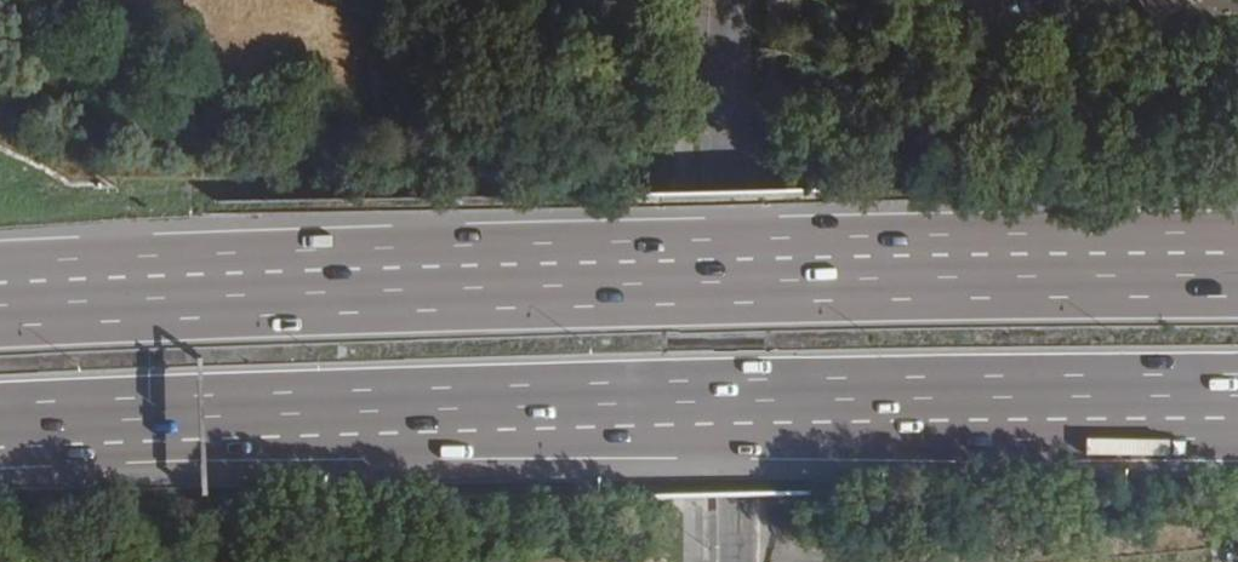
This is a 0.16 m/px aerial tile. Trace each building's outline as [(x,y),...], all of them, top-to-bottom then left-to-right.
[(1153,31),(1193,11),(1188,0),(1138,0),(1153,31)]
